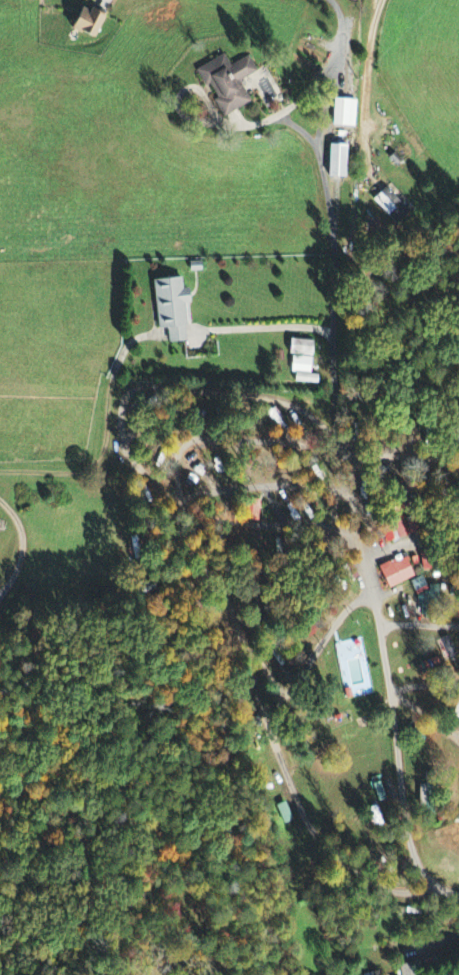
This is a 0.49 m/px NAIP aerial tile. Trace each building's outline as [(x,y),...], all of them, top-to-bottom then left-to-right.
[(65,29),(88,41),(101,18),(77,6),(65,29)] [(242,58),(222,68),(216,56),(188,72),(197,89),(202,87),(210,100),(206,102),(215,119),(244,104),(233,83),(250,74),(242,58)] [(328,128),(353,129),(353,101),(329,100),(328,128)] [(342,180),(343,147),(325,147),(324,179),(342,180)] [(407,211),(383,188),(370,201),(395,224),(407,211)] [(151,280),(154,329),(165,329),(166,343),(183,342),(182,327),(185,327),(183,304),(187,304),(186,289),(180,289),(179,278),(151,280)] [(311,341),(291,340),(289,383),(315,384),(315,376),(310,375),(311,341)] [(259,502),(244,500),(241,521),(256,523),(259,502)] [(409,535),(403,516),(378,523),(384,543),(409,535)] [(407,558),(378,567),(385,589),(414,580),(407,558)] [(415,597),(428,591),(422,577),(409,583),(415,597)] [(289,823),(284,803),(275,805),(280,825),(289,823)] [(411,963),(396,966),(398,974),(414,974),(411,963)]
